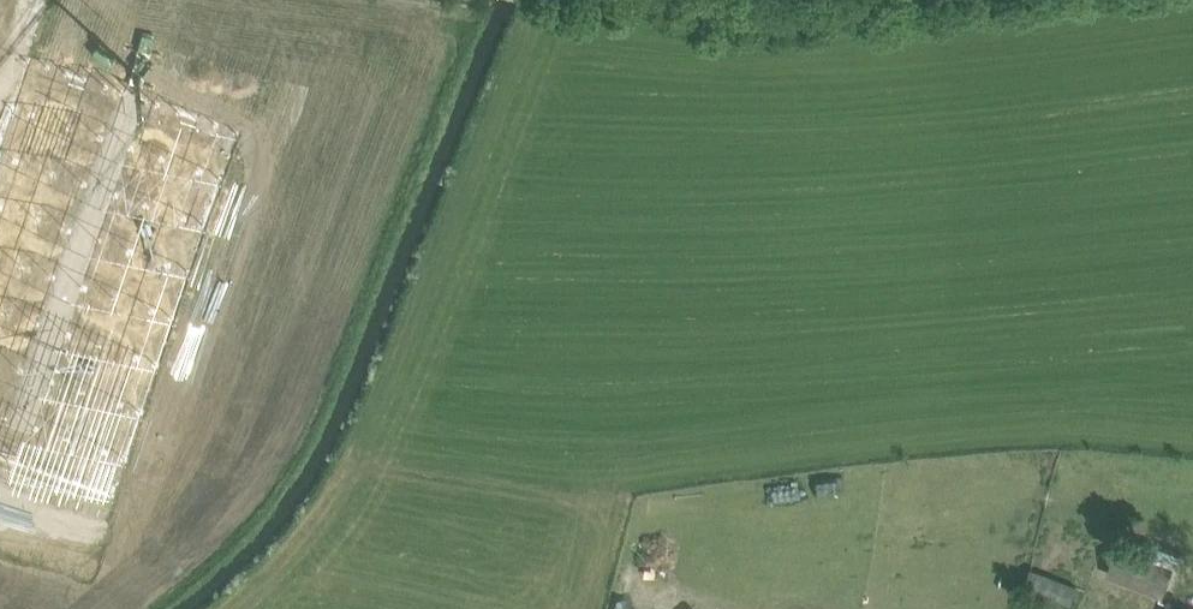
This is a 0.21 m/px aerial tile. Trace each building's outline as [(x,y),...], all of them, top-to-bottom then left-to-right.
[(26,42),(0,115),(0,440),(103,477),(233,116),(26,42)] [(1162,594),(1171,569),(1117,549),(1108,574),(1162,594)] [(1026,589),(1070,605),(1078,583),(1034,567),(1026,589)]
